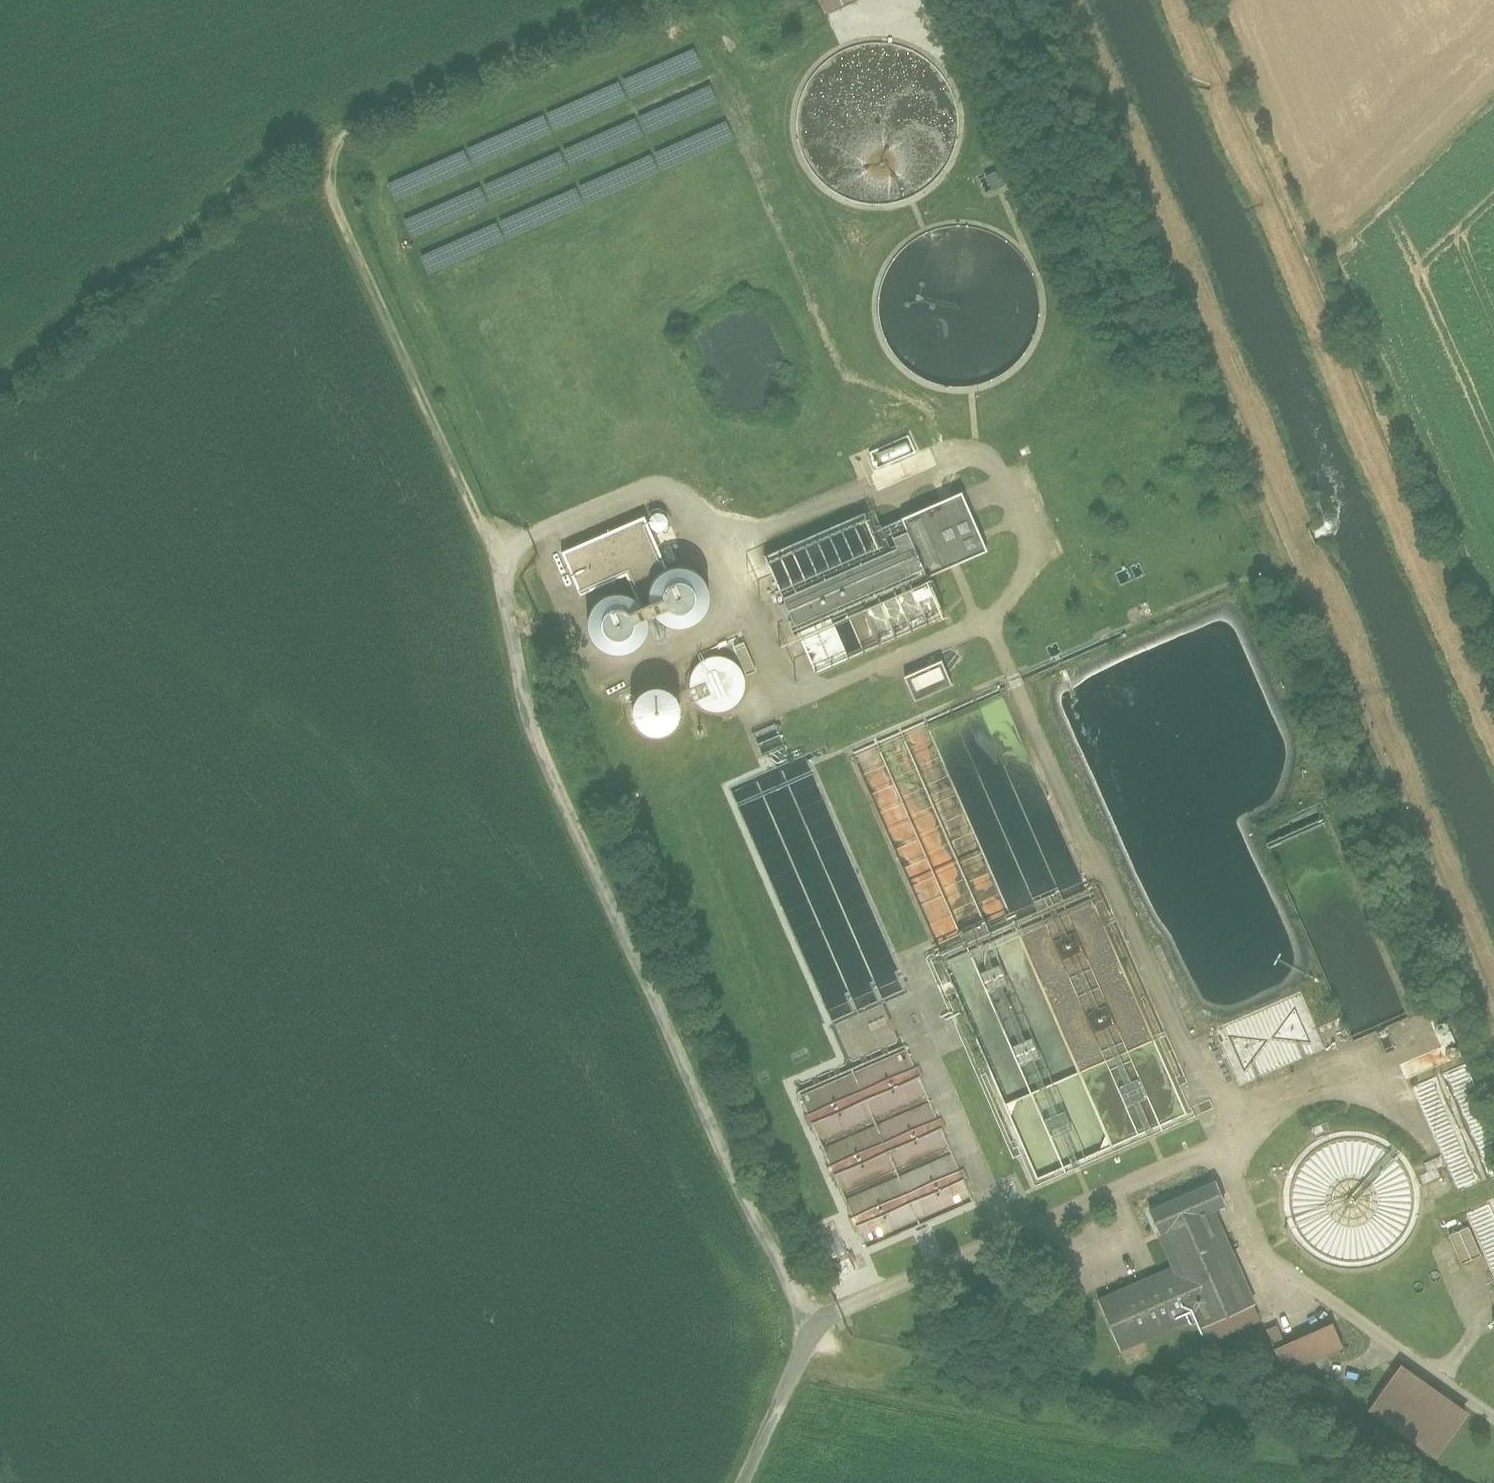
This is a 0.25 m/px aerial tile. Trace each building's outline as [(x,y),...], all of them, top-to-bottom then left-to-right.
[(821,13),(848,0),(815,0),(821,13)] [(904,440),(868,448),(871,460),(907,452),(904,440)] [(877,513),(764,561),(817,683),(944,628),(926,586),(988,560),(963,502),(886,535),(877,513)] [(676,575),(675,575),(647,519),(562,562),(579,596),(629,571),(651,614),(651,615),(645,607),(635,601),(625,600),(613,602),(605,609),(599,618),(597,629),(600,640),(607,649),(616,655),(627,657),(638,654),(647,647),(653,637),(654,627),(652,617),(658,624),(668,630),(678,632),(689,629),(698,623),(704,612),(706,602),(703,591),(696,582),(686,576),(676,575)] [(905,697),(950,683),(946,670),(958,666),(954,651),(896,669),(905,697)] [(741,705),(738,655),(683,658),(686,708),(741,705)] [(673,731),(675,693),(610,691),(608,728),(673,731)] [(1216,1026),(1233,1080),(1295,1060),(1290,1047),(1284,1049),(1282,1041),(1266,1046),(1262,1031),(1266,1030),(1260,1011),(1247,1015),(1248,1016),(1216,1026)] [(800,1085),(854,1243),(966,1205),(913,1047),(800,1085)] [(1175,1266),(1100,1299),(1123,1350),(1196,1318),(1208,1344),(1267,1318),(1209,1185),(1151,1211),(1175,1266)] [(1284,1371),(1346,1347),(1337,1324),(1288,1343),(1281,1327),(1269,1332),(1284,1371)] [(1469,1417),(1399,1372),(1371,1415),(1442,1460),(1469,1417)]
